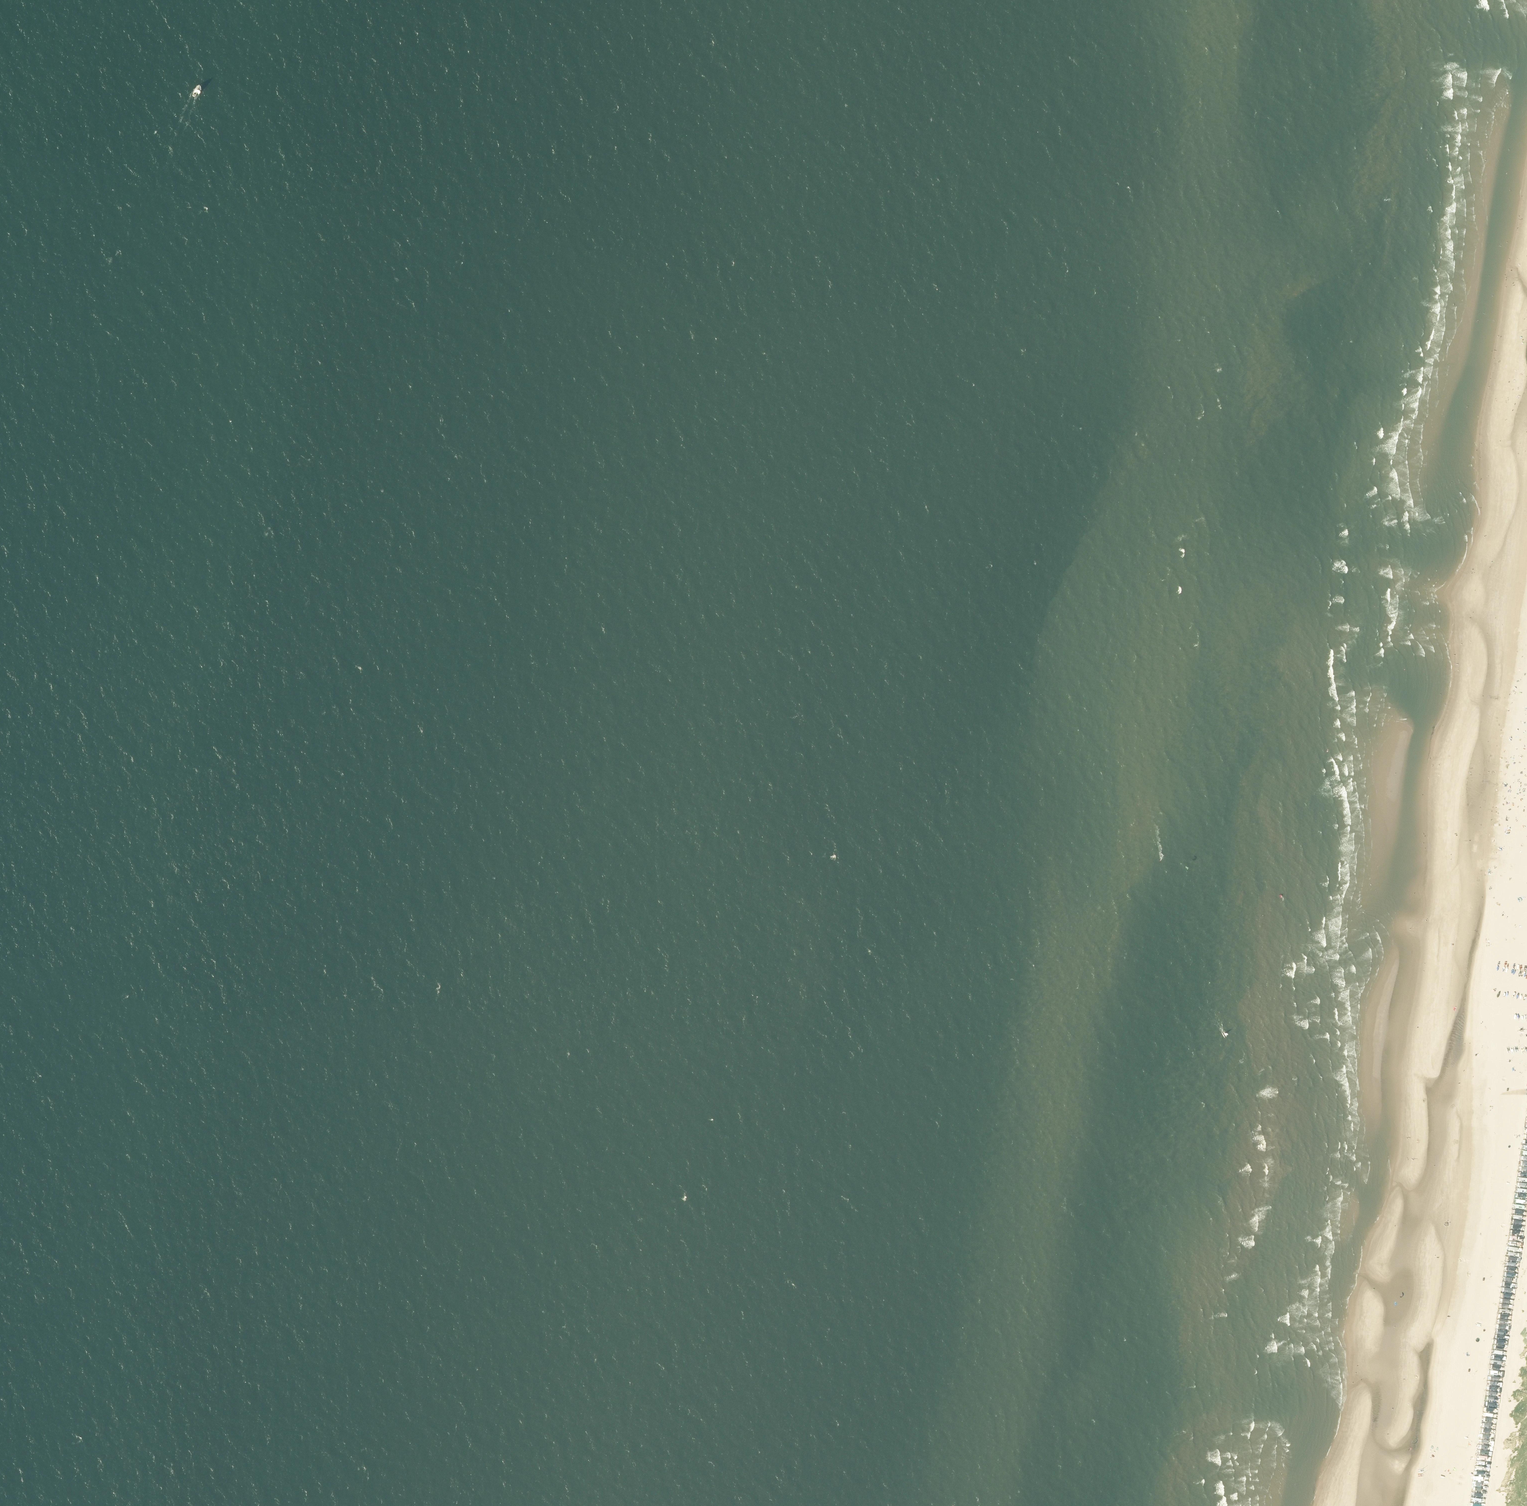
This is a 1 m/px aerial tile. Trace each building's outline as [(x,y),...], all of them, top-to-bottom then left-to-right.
[(1505,1421),(1526,1270),(1526,1164),(1491,1416),(1477,1505),(1492,1505),(1505,1421)]
